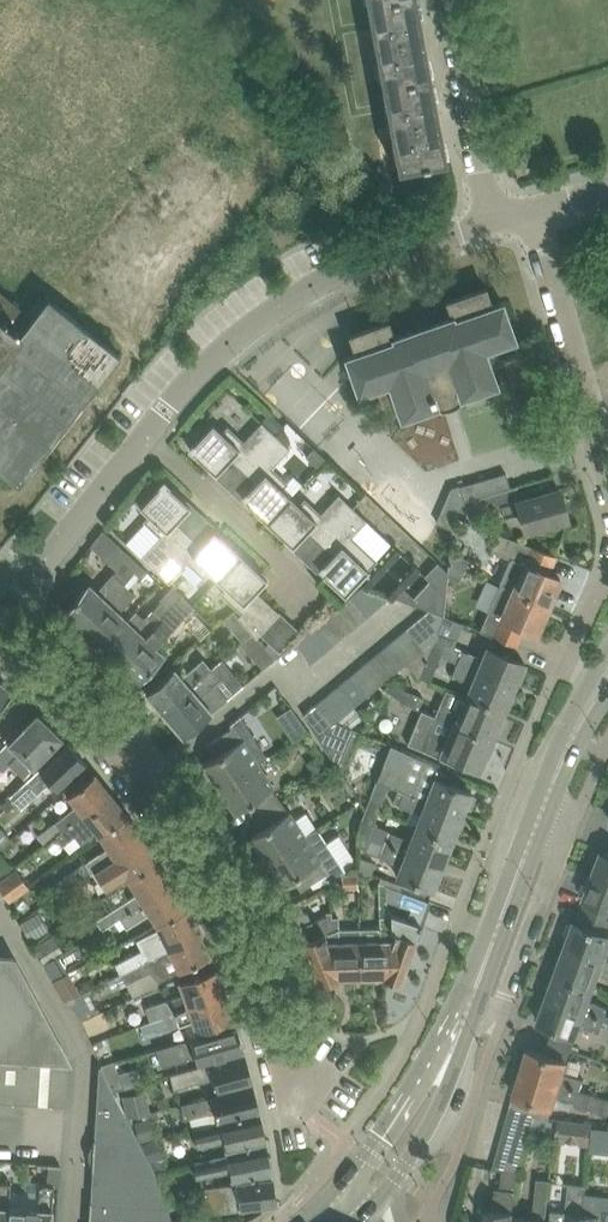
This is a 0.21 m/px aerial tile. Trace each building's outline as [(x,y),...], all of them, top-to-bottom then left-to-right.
[(367,3),(383,86),(432,77),(417,0),(385,0),(367,3)] [(447,160),(432,77),(383,86),(398,169),(422,165),(422,166),(430,164),(430,163),(447,160)] [(346,356),(356,387),(358,392),(389,381),(401,416),(437,404),(437,406),(446,406),(451,405),(456,403),(461,399),(463,397),(462,394),(497,382),(485,347),(514,337),(502,300),(491,304),(485,287),(447,300),(452,315),(430,322),(428,315),(412,321),(414,328),(393,335),(388,322),(350,335),(356,352),(346,356)] [(111,349),(35,296),(9,333),(0,327),(0,474),(16,485),(111,349)] [(242,470),(276,435),(262,422),(243,442),(238,437),(228,428),(224,431),(222,433),(213,423),(193,444),(194,444),(190,448),(194,452),(211,469),(213,467),(217,470),(220,468),(230,458),(242,470)] [(266,521),(290,496),(281,488),(286,482),(271,468),(290,448),(276,435),(242,470),(255,482),(246,492),(246,493),(244,495),(248,499),(246,501),(266,521)] [(313,446),(304,455),(314,465),(323,456),(313,446)] [(450,489),(436,521),(452,528),(463,501),(510,487),(506,473),(483,480),(459,487),(450,489)] [(160,485),(140,506),(150,515),(145,520),(157,531),(137,552),(154,569),(188,532),(176,521),(186,510),(185,510),(188,507),(184,503),(186,501),(168,485),(164,481),(160,485)] [(563,503),(559,489),(502,505),(498,492),(517,487),(517,485),(510,487),(463,501),(468,515),(501,505),(504,516),(520,512),(526,530),(567,517),(566,514),(568,513),(565,502),(563,503)] [(319,542),(352,507),(339,494),(320,514),(304,499),(299,505),(290,496),(266,521),(288,541),(290,539),(294,543),(296,540),(297,541),(307,530),(319,542)] [(368,569),(367,568),(375,560),(351,537),(366,520),(352,507),(319,542),(332,554),(323,565),(321,568),(325,572),(323,574),(344,594),(368,569)] [(83,631),(124,584),(122,583),(132,573),(133,574),(134,573),(128,567),(135,559),(103,528),(90,544),(117,570),(97,591),(89,583),(64,614),(83,631)] [(556,557),(534,547),(498,531),(491,549),(510,557),(499,585),(548,606),(560,579),(548,574),(556,557)] [(202,545),(188,532),(154,569),(165,579),(185,558),(200,572),(205,567),(217,578),(241,553),(220,534),(218,536),(214,532),(212,535),(211,534),(202,545)] [(449,551),(448,563),(464,570),(468,559),(449,551)] [(262,574),(241,553),(217,578),(223,584),(218,589),(239,608),(235,612),(252,632),(256,637),(279,612),(256,590),(263,583),(262,582),(264,580),(260,576),(262,574)] [(151,573),(135,559),(128,567),(134,573),(133,574),(142,582),(151,573)] [(459,582),(464,570),(448,563),(447,576),(459,582)] [(417,599),(414,602),(429,608),(444,614),(445,593),(433,582),(417,599)] [(100,648),(127,619),(118,611),(134,594),(124,584),(83,631),(100,648)] [(363,584),(351,594),(367,614),(390,595),(363,584)] [(537,632),(548,606),(499,585),(479,629),(516,645),(524,626),(537,632)] [(118,665),(183,596),(173,586),(161,599),(151,610),(152,610),(145,618),(136,609),(127,619),(100,648),(118,665)] [(367,614),(351,594),(340,603),(356,623),(367,614)] [(136,682),(163,654),(154,645),(170,627),(172,629),(193,605),(183,596),(118,665),(136,682)] [(356,623),(340,603),(328,613),(345,633),(356,623)] [(433,638),(444,614),(429,608),(405,628),(423,648),(431,641),(432,642),(433,638)] [(233,610),(223,618),(243,641),(252,632),(235,612),(233,610)] [(345,633),(328,613),(317,622),(333,642),(345,633)] [(333,642),(317,622),(305,632),(322,652),(333,642)] [(423,648),(405,628),(394,637),(411,658),(423,648)] [(322,652),(305,632),(295,641),(311,661),(322,652)] [(411,658),(394,637),(383,647),(399,667),(405,662),(406,663),(411,658)] [(525,667),(522,666),(524,662),(487,647),(482,658),(433,638),(432,642),(424,660),(435,665),(440,653),(458,661),(457,662),(514,686),(518,677),(521,678),(525,667)] [(424,660),(432,642),(431,641),(423,648),(411,658),(406,663),(419,677),(429,681),(435,665),(424,660)] [(399,667),(383,647),(371,656),(388,676),(399,667)] [(388,676),(371,656),(360,666),(377,686),(388,676)] [(162,711),(211,668),(203,658),(181,677),(174,669),(146,693),(162,711)] [(472,683),(467,694),(460,711),(440,703),(435,715),(454,723),(492,739),(496,730),(499,731),(503,720),(500,719),(504,710),(506,706),(509,707),(513,696),(510,695),(514,686),(457,662),(452,674),(472,683)] [(377,686),(360,666),(348,675),(365,696),(377,686)] [(162,711),(184,736),(212,712),(228,698),(214,682),(220,678),(211,668),(162,711)] [(365,696),(348,675),(337,685),(354,705),(355,705),(365,696)] [(10,689),(0,681),(0,703),(10,689)] [(407,703),(412,692),(389,682),(385,689),(406,702),(407,703)] [(354,705),(337,685),(325,694),(343,715),(354,705)] [(422,696),(412,692),(407,703),(418,707),(422,696)] [(343,715),(325,694),(314,704),(331,725),(336,721),(343,715)] [(277,713),(291,737),(305,728),(291,704),(277,713)] [(331,725),(314,704),(302,714),(318,736),(331,725)] [(62,737),(37,713),(20,730),(17,728),(6,739),(9,742),(0,751),(0,766),(3,769),(10,762),(25,776),(62,737)] [(205,763),(221,787),(257,763),(267,757),(240,716),(231,725),(233,728),(208,744),(216,756),(205,763)] [(331,725),(318,736),(337,765),(353,728),(351,727),(336,721),(331,725)] [(456,759),(479,769),(485,755),(488,757),(494,744),(491,742),(492,739),(454,723),(447,739),(428,731),(421,749),(454,763),(456,759)] [(86,763),(68,742),(10,796),(21,808),(50,781),(58,789),(86,763)] [(474,797),(469,795),(471,792),(446,782),(449,773),(438,769),(440,764),(407,750),(401,766),(384,759),(376,781),(388,786),(389,784),(399,788),(398,790),(462,815),(465,806),(470,808),(474,797)] [(273,788),(257,763),(221,787),(236,811),(246,805),(254,817),(280,800),(273,788)] [(110,792),(95,774),(68,796),(76,805),(39,835),(45,842),(58,833),(62,830),(82,814),(110,792)] [(377,812),(388,786),(377,782),(367,808),(377,812)] [(453,838),(462,815),(398,790),(393,802),(421,813),(417,824),(411,841),(375,827),(371,839),(442,866),(453,838)] [(129,815),(110,792),(82,814),(62,830),(58,833),(65,843),(77,833),(81,840),(95,830),(99,835),(107,848),(59,878),(65,887),(91,872),(143,838),(129,815)] [(267,860),(304,836),(289,812),(288,813),(280,800),(254,817),(262,829),(252,836),(267,860)] [(374,820),(377,812),(367,808),(363,819),(376,824),(377,822),(374,820)] [(434,890),(442,866),(371,839),(375,827),(376,824),(363,819),(360,845),(367,847),(366,851),(402,865),(398,876),(434,890)] [(10,837),(1,826),(0,827),(0,846),(10,837)] [(344,866),(318,827),(304,836),(267,860),(283,884),(293,878),(301,890),(326,874),(329,880),(346,872),(343,867),(344,866)] [(172,883),(158,861),(143,838),(91,872),(104,892),(126,877),(128,880),(136,894),(110,911),(116,921),(120,918),(172,883)] [(602,850),(601,851),(599,850),(595,860),(597,861),(592,874),(607,880),(607,852),(602,850)] [(375,863),(362,859),(359,868),(372,873),(375,863)] [(0,879),(0,889),(7,898),(27,883),(15,867),(0,879)] [(357,873),(341,874),(342,888),(358,887),(357,873)] [(592,874),(589,883),(587,882),(583,892),(585,893),(584,896),(589,898),(585,908),(607,918),(607,880),(592,874)] [(393,931),(392,913),(388,912),(387,901),(387,885),(380,882),(381,939),(361,939),(360,939),(361,977),(384,977),(384,969),(396,932),(393,931)] [(188,909),(172,883),(120,918),(126,928),(149,913),(157,926),(188,909)] [(396,932),(384,969),(384,977),(400,983),(425,913),(423,912),(428,899),(425,898),(404,891),(400,905),(410,908),(407,918),(392,913),(393,931),(396,932)] [(585,908),(580,922),(576,920),(574,924),(573,923),(568,935),(570,936),(567,945),(607,961),(607,918),(585,908)] [(143,950),(115,964),(120,974),(201,934),(188,909),(157,926),(159,930),(138,940),(143,950)] [(361,977),(360,939),(361,939),(360,927),(340,928),(339,917),(333,917),(333,911),(327,912),(327,913),(327,933),(323,934),(337,970),(339,978),(361,977)] [(38,913),(20,924),(31,942),(49,931),(38,913)] [(337,970),(323,934),(327,933),(327,913),(298,926),(323,985),(339,978),(337,970)] [(158,981),(211,956),(201,934),(120,974),(132,998),(160,985),(158,981)] [(42,962),(62,950),(54,936),(34,948),(42,962)] [(567,945),(564,952),(563,951),(558,963),(560,964),(557,971),(555,976),(554,975),(549,987),(551,988),(548,997),(604,1018),(607,1014),(607,1010),(607,1006),(590,999),(595,985),(600,971),(607,974),(607,961),(567,945)] [(13,956),(0,955),(0,1100),(65,1104),(67,1058),(13,956)] [(225,993),(216,969),(181,982),(185,994),(145,1008),(149,1020),(141,1023),(141,1025),(165,1017),(164,1015),(225,993)] [(67,971),(52,980),(63,1000),(79,991),(67,971)] [(87,990),(64,1001),(76,1022),(98,1013),(87,990)] [(234,1018),(225,993),(164,1015),(165,1017),(141,1025),(145,1037),(194,1020),(198,1031),(234,1018)] [(543,1004),(539,1016),(540,1017),(539,1021),(555,1026),(577,1034),(580,1024),(600,1031),(604,1018),(548,997),(545,1005),(543,1004)] [(196,1062),(244,1048),(237,1024),(157,1048),(162,1064),(194,1055),(196,1062)] [(525,1064),(523,1072),(580,1091),(584,1078),(564,1072),(567,1060),(544,1053),(530,1049),(529,1052),(527,1051),(523,1063),(525,1064)] [(253,1081),(245,1053),(170,1072),(174,1087),(213,1077),(217,1090),(253,1081)] [(114,1059),(100,1063),(114,1090),(125,1086),(114,1059)] [(113,1090),(100,1063),(96,1136),(95,1136),(93,1166),(94,1166),(92,1198),(91,1199),(90,1221),(178,1221),(179,1216),(173,1216),(156,1174),(113,1090)] [(580,1091),(523,1072),(520,1080),(518,1079),(515,1091),(517,1091),(516,1095),(512,1106),(537,1114),(550,1118),(553,1107),(557,1095),(577,1101),(576,1103),(589,1108),(594,1095),(580,1091)] [(259,1108),(254,1085),(182,1103),(185,1118),(214,1111),(216,1119),(259,1108)] [(139,1090),(122,1094),(127,1116),(144,1112),(139,1090)] [(533,1126),(537,1114),(512,1106),(509,1119),(533,1126)] [(266,1140),(260,1114),(193,1129),(197,1147),(224,1141),(226,1149),(266,1140)] [(593,1121),(558,1117),(555,1140),(567,1142),(568,1139),(579,1141),(579,1143),(590,1145),(593,1121)] [(533,1126),(509,1119),(505,1130),(529,1137),(533,1126)] [(526,1149),(529,1137),(505,1130),(502,1142),(526,1149)] [(522,1160),(526,1149),(502,1142),(499,1153),(522,1160)] [(272,1171),(267,1146),(194,1159),(196,1175),(230,1169),(232,1178),(272,1171)] [(519,1169),(522,1160),(499,1153),(495,1167),(505,1169),(519,1170),(519,1169)] [(54,1184),(58,1184),(59,1164),(49,1164),(48,1183),(40,1183),(40,1191),(26,1190),(24,1221),(52,1221),(54,1184)] [(519,1170),(505,1169),(503,1187),(498,1187),(495,1208),(486,1207),(484,1221),(513,1221),(519,1170)] [(276,1202),(273,1177),(272,1176),(206,1187),(209,1212),(276,1202)] [(548,1218),(547,1218),(552,1178),(540,1177),(535,1217),(519,1215),(518,1221),(547,1221),(548,1218)] [(26,1190),(11,1189),(11,1181),(0,1180),(0,1221),(24,1221),(26,1190)] [(586,1191),(587,1184),(571,1182),(568,1210),(554,1208),(552,1221),(583,1221),(585,1196),(586,1191)] [(605,1193),(592,1192),(586,1191),(585,1196),(583,1221),(602,1221),(605,1193)]
